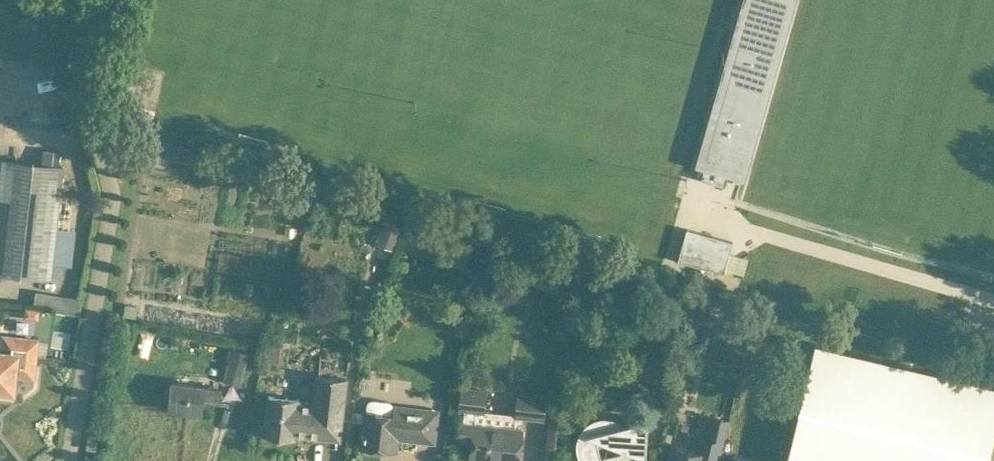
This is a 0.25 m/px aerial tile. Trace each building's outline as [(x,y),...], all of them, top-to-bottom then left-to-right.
[(705,166),(719,170),(715,183),(725,186),(728,176),(728,172),(742,176),(755,134),(758,135),(759,135),(762,125),(757,124),(792,4),(784,1),(779,0),(752,0),(705,166)] [(0,184),(0,273),(51,279),(51,275),(63,277),(65,264),(72,265),(80,195),(61,193),(64,165),(3,159),(0,184)] [(345,204),(349,191),(326,184),(322,197),(345,204)] [(384,220),(375,244),(392,250),(401,227),(384,220)] [(687,228),(678,260),(724,273),(733,241),(687,228)] [(36,288),(33,302),(74,310),(71,322),(78,324),(84,298),(36,288)] [(126,304),(125,314),(135,316),(137,306),(126,304)] [(14,391),(16,376),(34,378),(38,339),(4,336),(2,351),(0,351),(0,390),(14,391)] [(815,343),(788,454),(786,460),(993,460),(993,386),(815,343)] [(240,384),(247,354),(233,350),(225,380),(240,384)] [(154,374),(151,411),(171,413),(171,408),(202,412),(202,410),(205,410),(205,415),(220,417),(224,378),(193,374),(192,384),(174,382),(175,376),(154,374)] [(296,435),(329,439),(331,425),(343,426),(348,379),(317,375),(313,404),(298,402),(298,399),(270,396),(265,435),(295,438),(296,435)] [(463,418),(460,442),(472,443),(470,459),(483,460),(488,460),(488,458),(518,460),(519,460),(524,417),(543,420),(546,397),(518,394),(516,413),(485,409),(487,388),(460,385),(457,410),(464,411),(463,418)] [(434,442),(437,423),(438,411),(407,407),(393,405),(393,403),(389,401),(372,399),(369,401),(367,404),(366,412),(367,412),(362,447),(397,451),(398,438),(434,442)] [(656,419),(664,421),(667,409),(650,405),(648,413),(656,419)] [(667,460),(718,460),(728,420),(712,416),(707,437),(699,435),(696,448),(671,443),(667,460)] [(631,459),(633,453),(646,458),(650,420),(628,425),(624,426),(620,422),(615,420),(610,419),(604,418),(599,419),(594,420),(589,423),(585,426),(582,430),(579,435),(577,440),(577,442),(577,444),(576,446),(576,448),(577,449),(577,451),(577,453),(578,455),(578,457),(579,459),(580,460),(629,460),(631,459)] [(97,450),(98,440),(88,438),(86,448),(97,450)]
